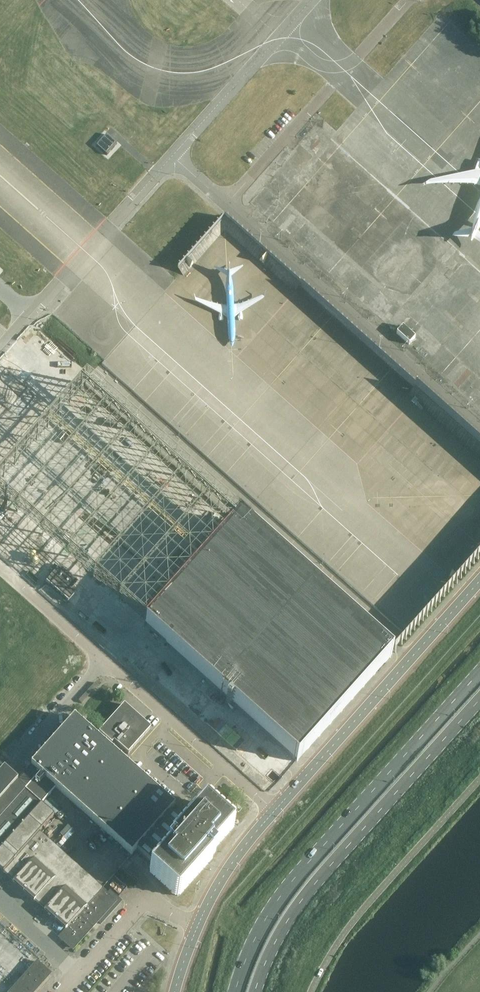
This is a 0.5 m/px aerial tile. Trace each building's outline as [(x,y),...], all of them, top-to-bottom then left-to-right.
[(116,113),(109,120),(113,124),(119,116),(116,113)] [(78,610),(75,613),(142,672),(144,669),(241,756),(248,748),(253,753),(246,760),(274,785),(295,761),(296,762),(326,728),(390,656),(84,384),(58,414),(7,368),(0,376),(0,541),(78,610)] [(150,728),(149,727),(144,722),(124,705),(99,733),(106,739),(110,735),(115,739),(113,741),(115,743),(112,746),(124,757),(127,753),(128,754),(150,728)] [(52,742),(31,766),(40,773),(131,856),(131,855),(136,849),(158,865),(153,871),(157,875),(159,876),(177,893),(209,855),(207,853),(212,848),(230,829),(205,807),(193,821),(194,822),(186,830),(183,828),(185,826),(170,812),(174,806),(73,718),(52,742)] [(65,928),(60,936),(75,949),(98,922),(101,924),(121,901),(109,891),(108,893),(39,832),(54,815),(25,790),(40,773),(31,766),(18,781),(0,765),(0,870),(65,928)] [(37,962),(23,977),(10,991),(35,991),(51,974),(41,966),(40,965),(41,965),(38,963),(37,962)]
